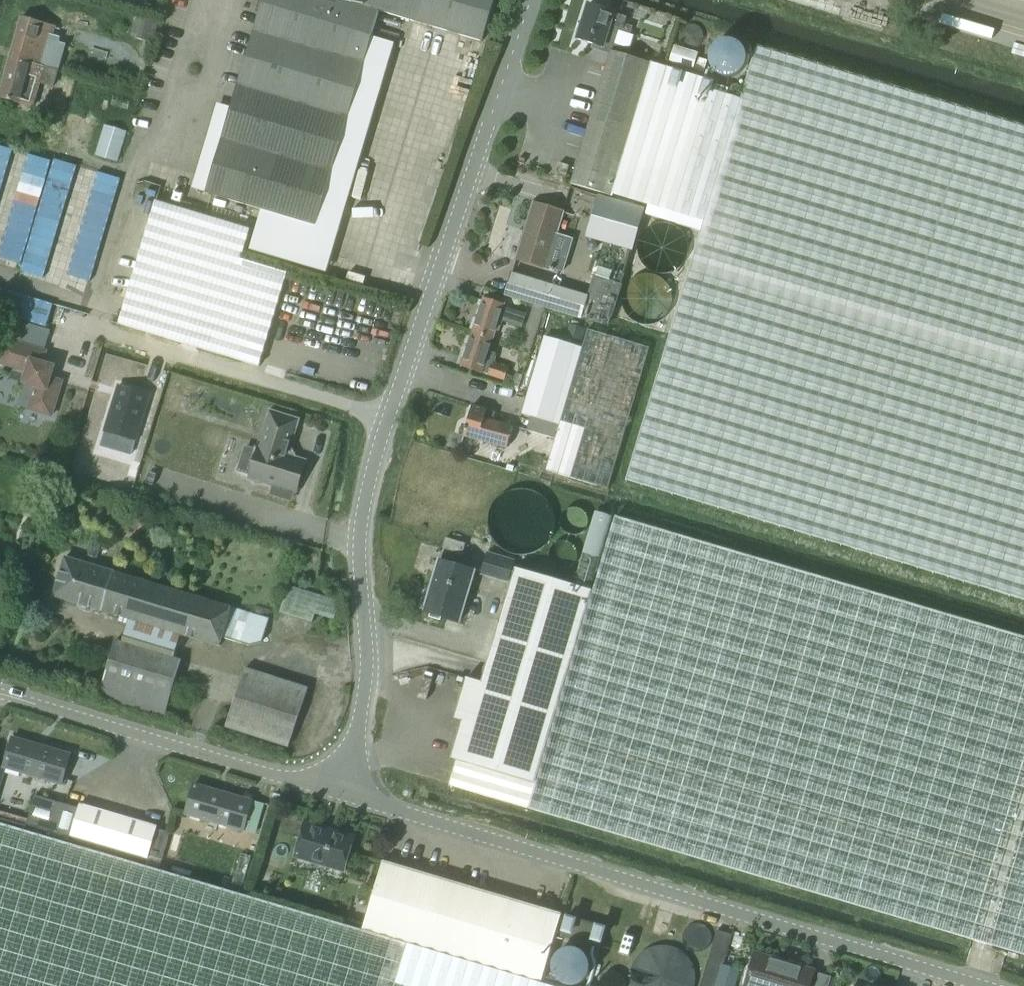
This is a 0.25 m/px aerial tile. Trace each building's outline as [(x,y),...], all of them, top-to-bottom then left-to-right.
[(315,225),(319,211),(380,7),(482,38),(494,0),(268,0),(209,193),(315,225)] [(622,28),(626,16),(589,3),(577,38),(602,46),(609,24),(622,28)] [(153,43),(160,20),(138,14),(131,36),(153,43)] [(10,57),(45,66),(56,26),(21,16),(10,57)] [(614,194),(704,221),(629,470),(626,479),(1023,599),(1023,127),(757,47),(741,98),(712,90),(714,81),(653,63),(614,194)] [(575,173),(572,182),(614,194),(653,63),(612,50),(575,173)] [(10,57),(0,91),(0,95),(34,105),(41,80),(52,83),(56,69),(45,66),(10,57)] [(104,124),(95,155),(118,162),(127,131),(104,124)] [(236,359),(251,310),(273,317),(287,272),(241,258),(250,229),(157,200),(119,325),(236,359)] [(545,268),(546,264),(563,269),(572,238),(555,233),(562,211),(533,202),(516,259),(545,268)] [(339,216),(319,211),(315,225),(335,230),(339,216)] [(637,237),(604,227),(592,264),(599,266),(596,274),(611,279),(614,272),(616,273),(615,277),(624,279),(637,237)] [(506,292),(547,304),(582,314),(587,296),(512,274),(506,292)] [(473,332),(494,338),(496,331),(499,331),(503,320),(522,326),(526,313),(504,306),(505,304),(484,297),(473,332)] [(586,327),(569,323),(564,340),(581,345),(586,327)] [(651,347),(590,329),(562,426),(560,426),(547,469),(609,487),(651,347)] [(494,338),(473,332),(462,365),(506,379),(510,367),(493,362),(494,361),(493,360),(496,353),(489,351),(494,338)] [(561,425),(584,348),(545,337),(522,413),(532,416),(528,429),(555,437),(559,424),(561,425)] [(62,381),(51,377),(54,366),(43,362),(46,351),(4,338),(0,350),(0,362),(27,370),(24,382),(36,385),(29,408),(52,415),(62,381)] [(122,385),(109,431),(139,440),(152,394),(122,385)] [(473,404),(473,407),(465,435),(494,444),(507,447),(513,425),(494,419),(496,411),(473,404)] [(296,491),(306,461),(296,458),(290,446),(298,420),(270,411),(259,447),(258,451),(246,447),(239,470),(251,473),(249,477),(274,484),(271,493),(291,499),(294,490),(296,491)] [(132,460),(128,475),(135,478),(140,462),(132,460)] [(1023,955),(1023,636),(616,516),(594,591),(530,809),(1023,955)] [(446,537),(442,548),(463,554),(466,543),(446,537)] [(511,582),(516,563),(491,555),(485,575),(511,582)] [(131,619),(124,642),(176,658),(183,634),(221,645),(223,636),(232,607),(65,557),(54,595),(78,602),(82,609),(89,611),(96,608),(131,619)] [(462,622),(477,571),(441,560),(426,611),(432,613),(431,617),(442,620),(443,616),(462,622)] [(530,809),(594,591),(516,568),(482,683),(466,678),(455,717),(462,720),(451,757),(458,759),(450,785),(530,809)] [(334,620),(340,602),(289,585),(280,612),(313,623),(316,614),(334,620)] [(269,618),(232,607),(223,636),(251,644),(263,640),(269,618)] [(176,658),(124,642),(116,640),(99,697),(165,716),(182,660),(176,658)] [(290,746),(309,687),(246,667),(227,726),(290,746)] [(62,783),(71,753),(11,735),(2,765),(62,783)] [(256,833),(265,804),(193,783),(185,812),(256,833)] [(59,829),(72,833),(79,805),(66,801),(64,807),(40,800),(33,822),(58,830),(59,829)] [(150,856),(158,828),(158,826),(80,802),(79,805),(72,833),(150,856)] [(353,837),(304,822),(294,856),(343,871),(353,837)] [(541,983),(362,930),(0,824),(0,985),(552,985),(541,983)] [(158,828),(150,856),(162,860),(170,832),(158,828)] [(382,861),(362,930),(541,983),(561,914),(382,861)] [(561,936),(600,947),(606,926),(567,915),(561,936)] [(700,985),(717,985),(724,962),(733,933),(717,929),(709,957),(700,985)] [(813,971),(754,953),(744,985),(749,985),(809,985),(813,971)] [(831,977),(818,973),(814,985),(829,985),(831,977)]
